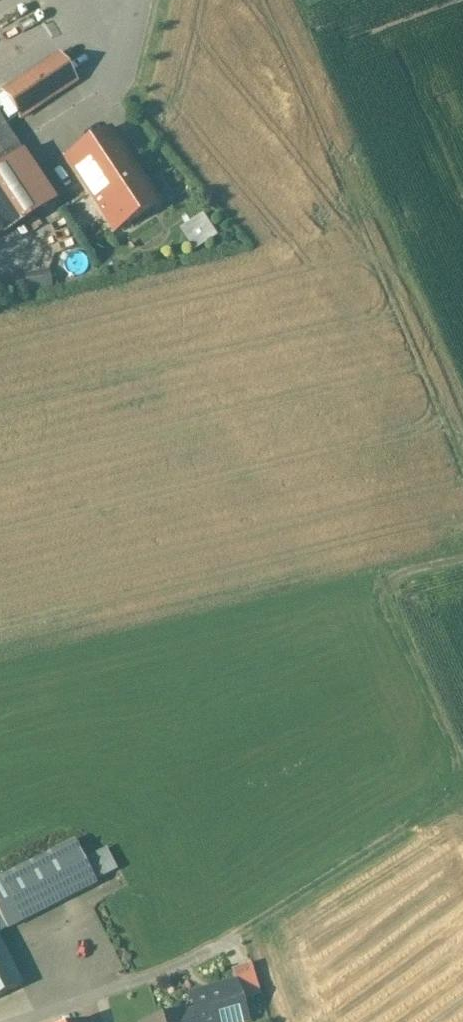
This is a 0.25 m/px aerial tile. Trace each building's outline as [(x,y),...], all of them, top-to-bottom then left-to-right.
[(58,54),(1,92),(19,119),(76,80),(58,54)] [(22,157),(0,123),(0,171),(22,157)] [(109,131),(67,159),(114,231),(157,203),(109,131)] [(2,234),(52,201),(22,157),(0,171),(0,231),(2,234)] [(61,214),(8,250),(20,269),(74,233),(61,214)] [(48,271),(21,273),(23,292),(49,290),(48,271)] [(0,881),(0,914),(8,930),(97,885),(95,881),(85,861),(76,842),(0,881)] [(108,849),(85,861),(95,881),(118,870),(108,849)] [(23,986),(0,941),(0,998),(23,986)] [(181,1012),(149,1021),(184,1021),(181,1012)]
